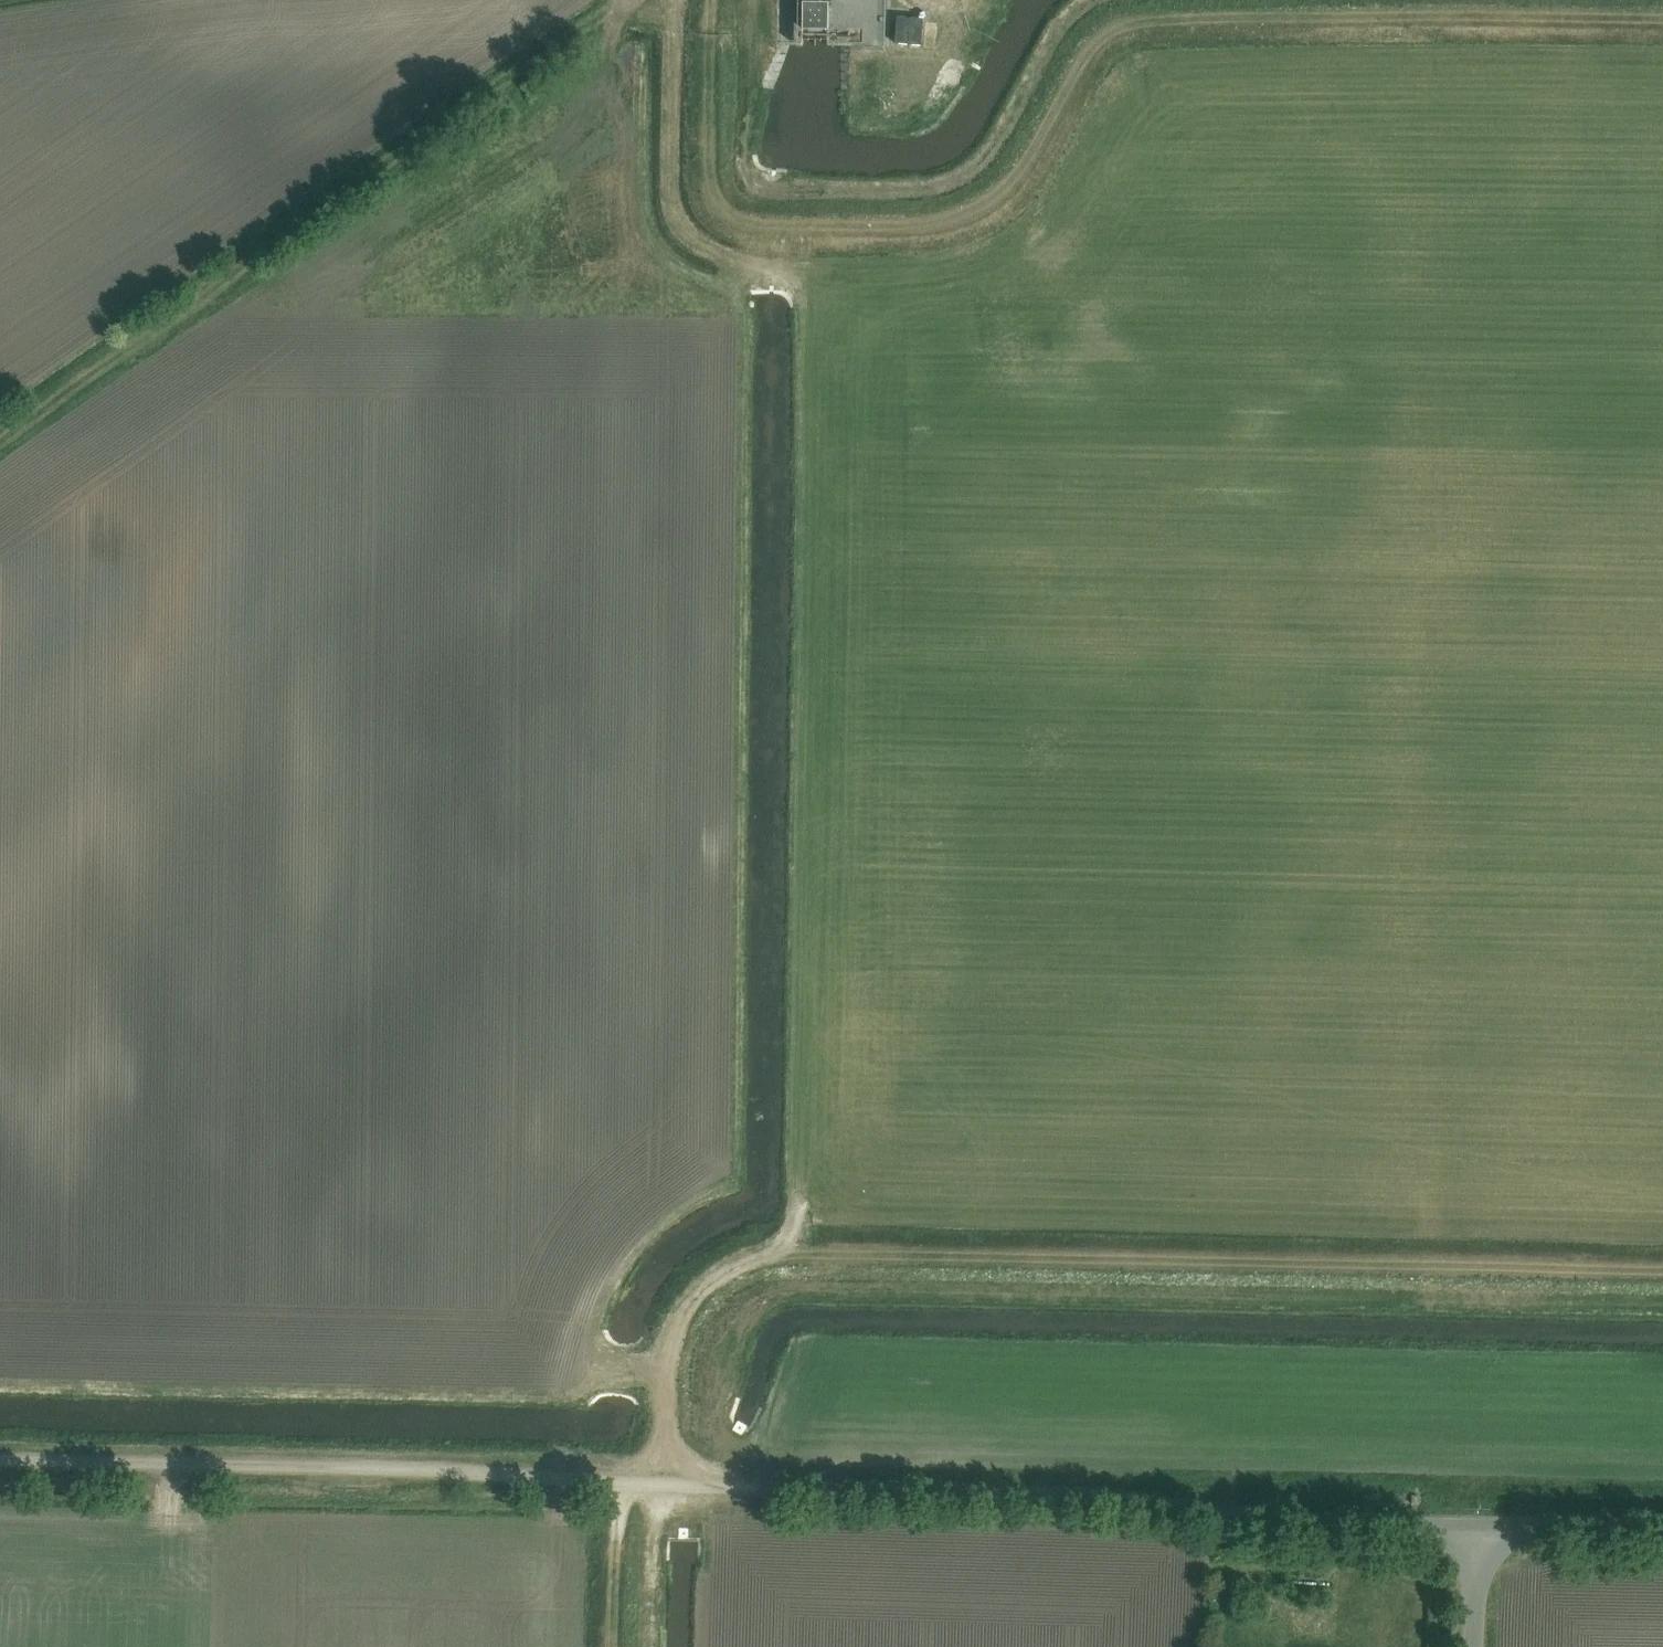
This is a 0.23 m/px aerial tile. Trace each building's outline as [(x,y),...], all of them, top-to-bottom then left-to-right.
[(829,1),(803,1),(803,28),(829,29),(829,1)]
